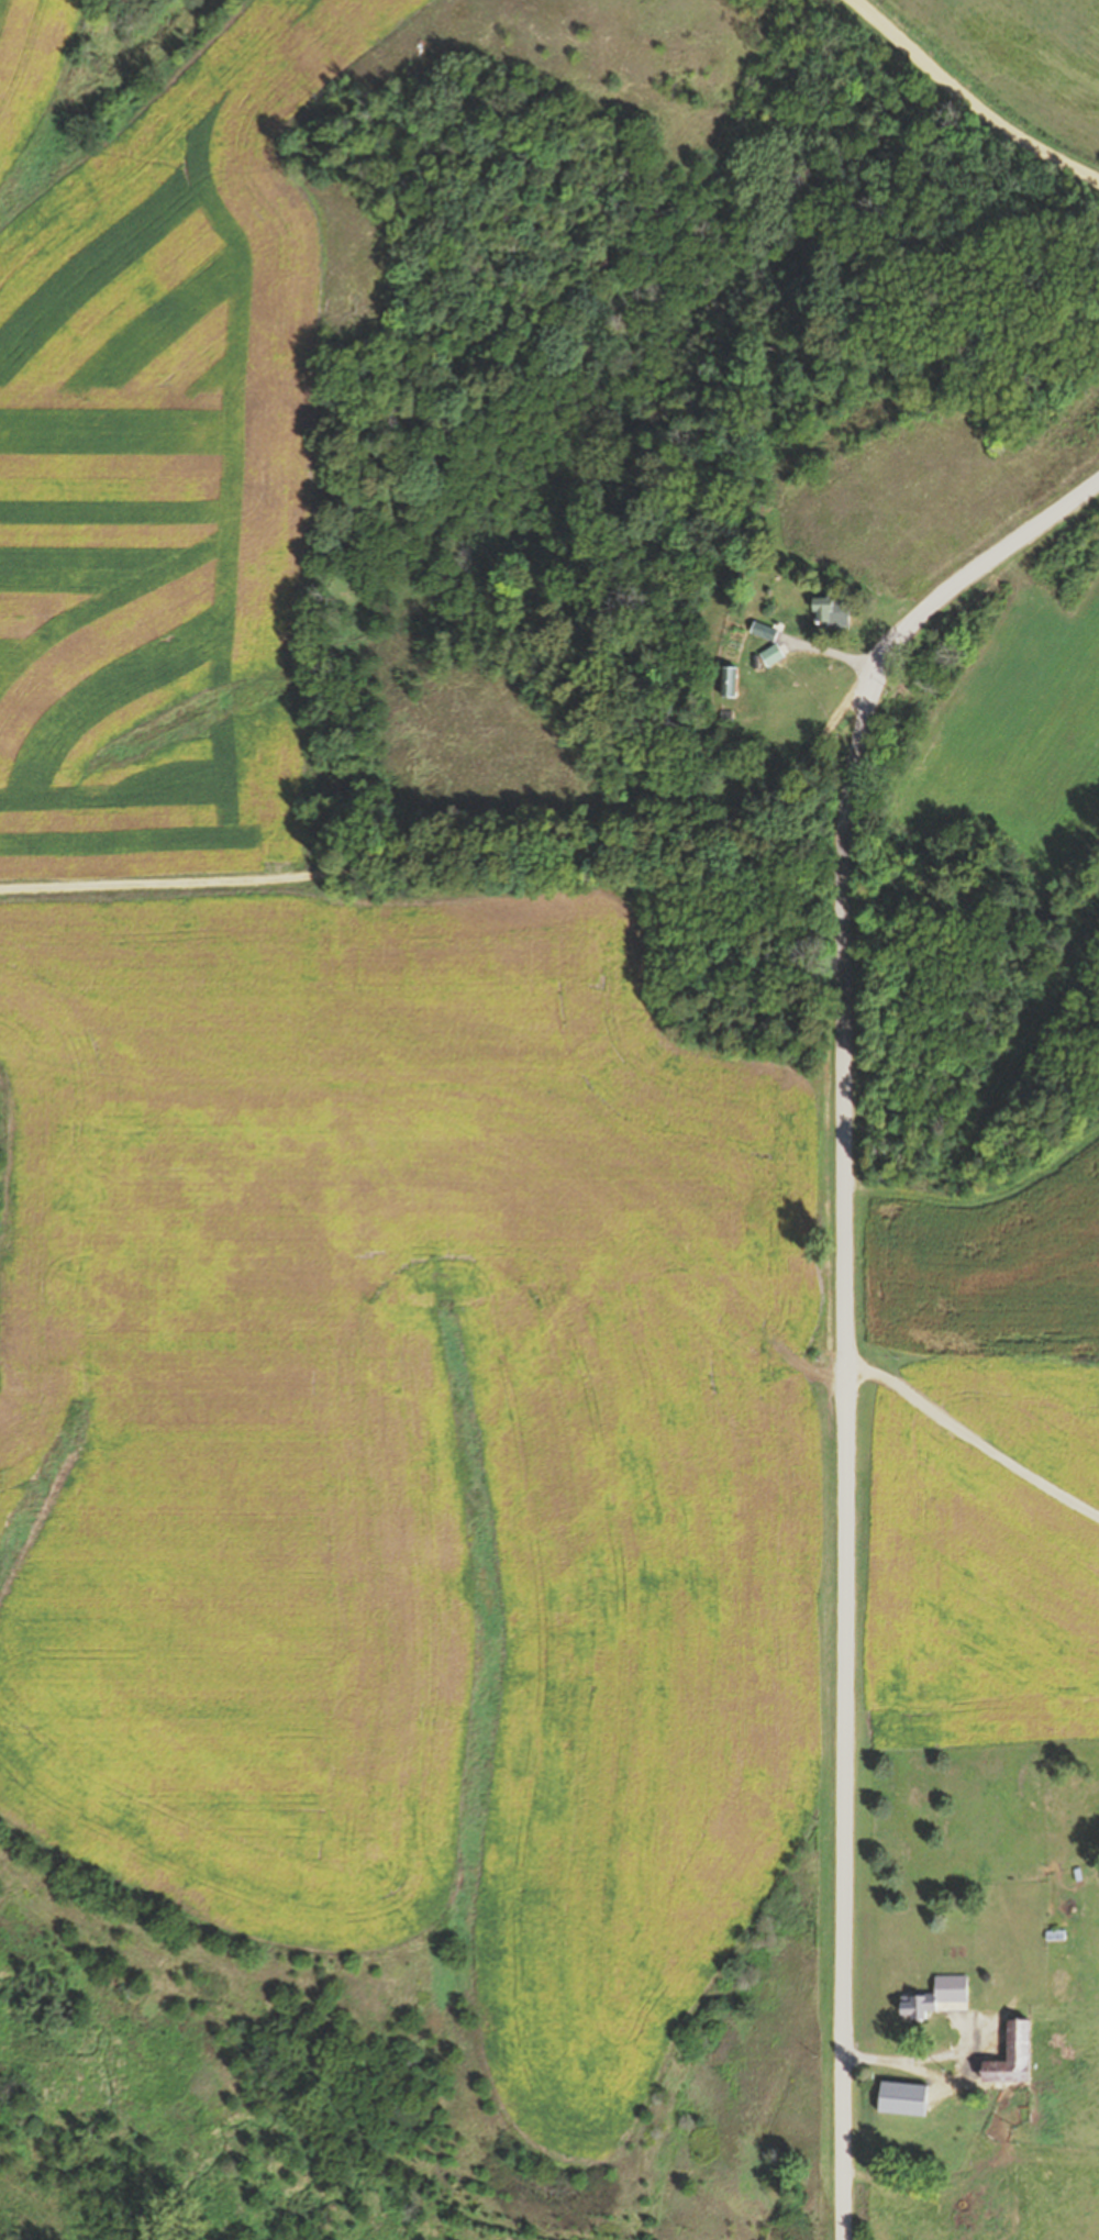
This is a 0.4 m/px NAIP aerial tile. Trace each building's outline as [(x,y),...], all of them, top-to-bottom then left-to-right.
[(849,629),(849,598),(813,598),(813,629),(849,629)] [(786,657),(777,644),(759,654),(768,668),(786,657)] [(737,698),(737,668),(720,668),(720,698),(737,698)] [(938,2003),(968,2003),(968,1975),(935,1975),(935,1995),(900,1995),(900,2020),(926,2020),(926,2012),(938,2012),(938,2003)] [(1027,2081),(1028,2018),(1007,2018),(1006,2061),(980,2060),(980,2081),(1027,2081)] [(878,2112),(926,2115),(928,2085),(880,2082),(878,2112)]
